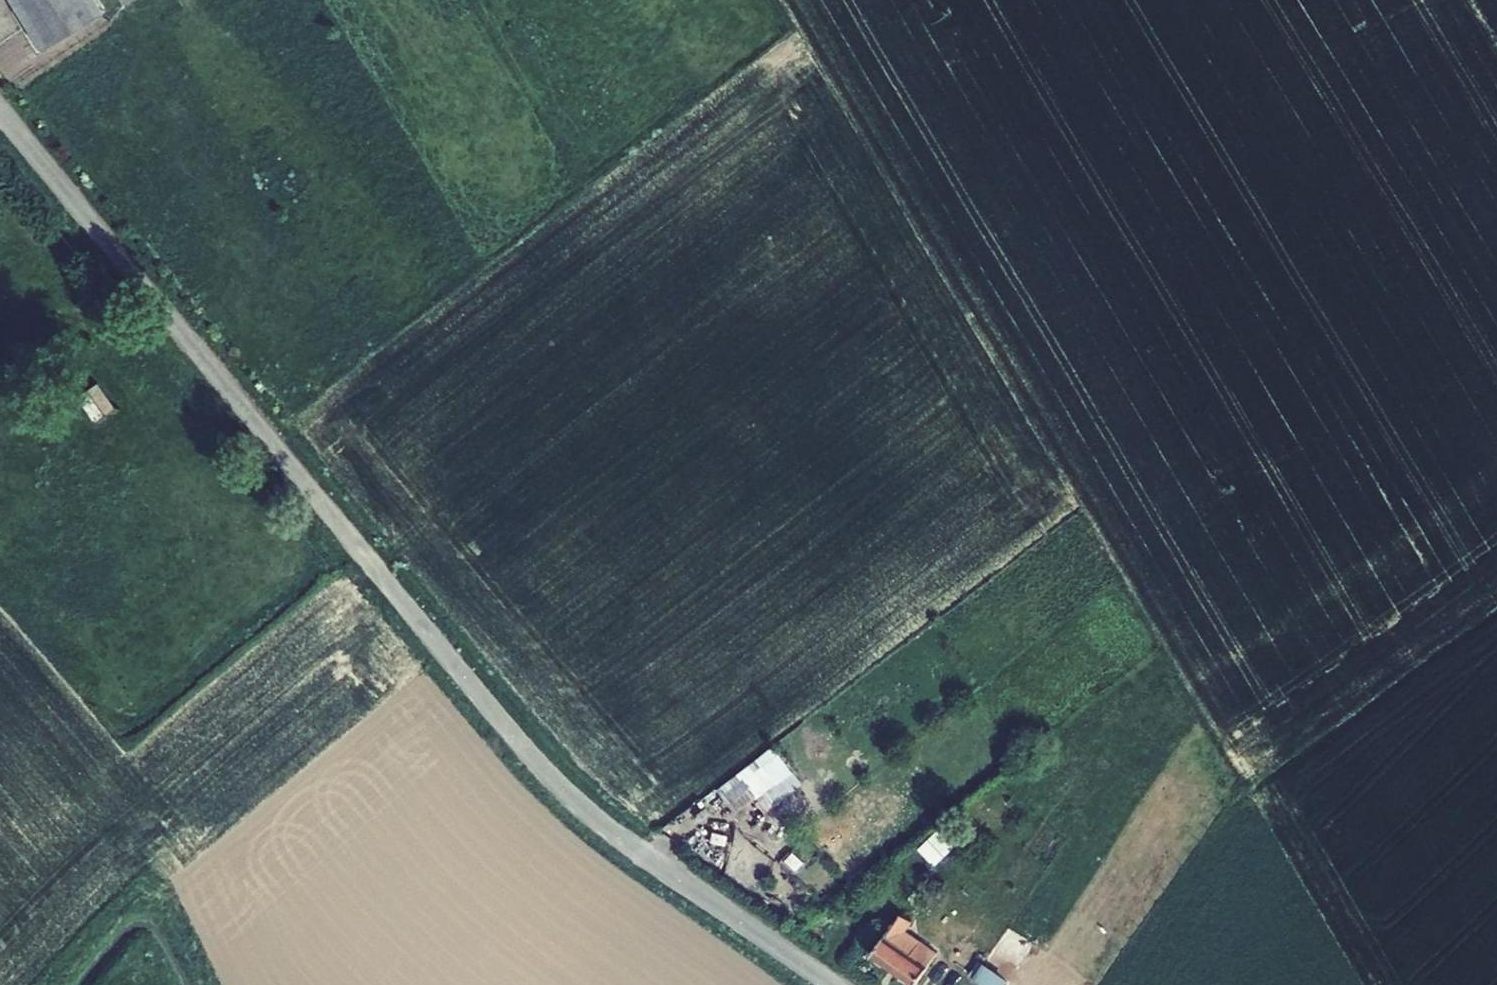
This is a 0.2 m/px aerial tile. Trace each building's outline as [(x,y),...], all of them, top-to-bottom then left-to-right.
[(41,49),(103,10),(97,0),(10,0),(41,49)] [(115,407),(97,382),(77,396),(93,421),(115,407)] [(802,784),(772,745),(717,790),(734,814),(755,798),(757,800),(755,802),(764,814),(802,784)] [(956,847),(940,830),(919,850),(935,866),(956,847)] [(805,863),(793,853),(786,861),(797,871),(805,863)] [(914,924),(901,915),(871,957),(911,984),(918,984),(924,977),(922,976),(938,952),(908,932),(914,924)] [(985,963),(974,980),(981,984),(1006,984),(1009,981),(985,963)]
